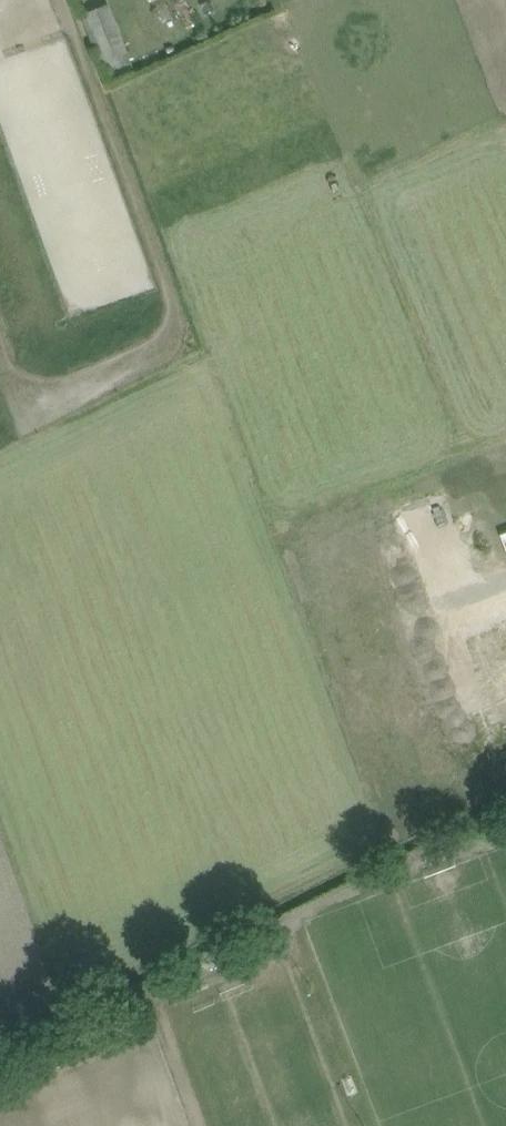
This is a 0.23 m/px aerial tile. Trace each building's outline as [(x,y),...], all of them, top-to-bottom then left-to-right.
[(110,74),(136,65),(113,2),(88,10),(110,74)] [(471,643),(487,685),(505,678),(505,654),(498,633),(471,643)]
